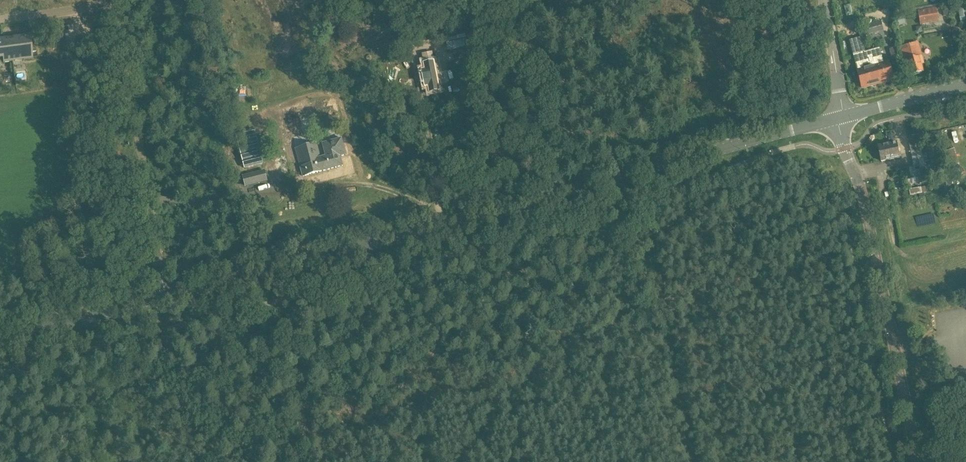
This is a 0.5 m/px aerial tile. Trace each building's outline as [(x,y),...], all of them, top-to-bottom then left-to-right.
[(943,8),(944,15),(955,14),(953,6),(943,8)] [(921,24),(922,24),(929,23),(928,14),(927,9),(918,10),(921,24)] [(903,16),(895,18),(898,26),(905,24),(903,16)] [(19,36),(0,38),(0,63),(31,59),(28,43),(27,35),(19,36)] [(861,38),(850,41),(858,69),(857,69),(862,88),(894,79),(889,61),(884,62),(880,48),(890,45),(888,38),(876,42),(878,48),(865,52),(862,43),(861,39),(861,38)] [(904,44),(908,60),(912,74),(914,73),(914,74),(920,73),(920,72),(922,71),(920,64),(923,63),(922,56),(914,58),(909,42),(904,44)] [(425,70),(422,70),(425,86),(429,86),(430,92),(439,90),(432,52),(423,54),(425,70)] [(296,148),(303,176),(343,165),(341,156),(346,155),(342,138),(323,143),(326,156),(320,157),(316,143),(296,148)] [(910,150),(921,148),(920,141),(909,143),(910,150)] [(878,146),(882,161),(900,157),(897,142),(889,143),(878,146)] [(928,147),(921,148),(910,150),(915,170),(935,165),(933,153),(929,154),(928,147)] [(914,169),(903,170),(905,181),(916,179),(914,169)] [(267,182),(264,172),(244,177),(246,188),(267,182)] [(921,187),(910,189),(911,195),(923,193),(921,187)]
